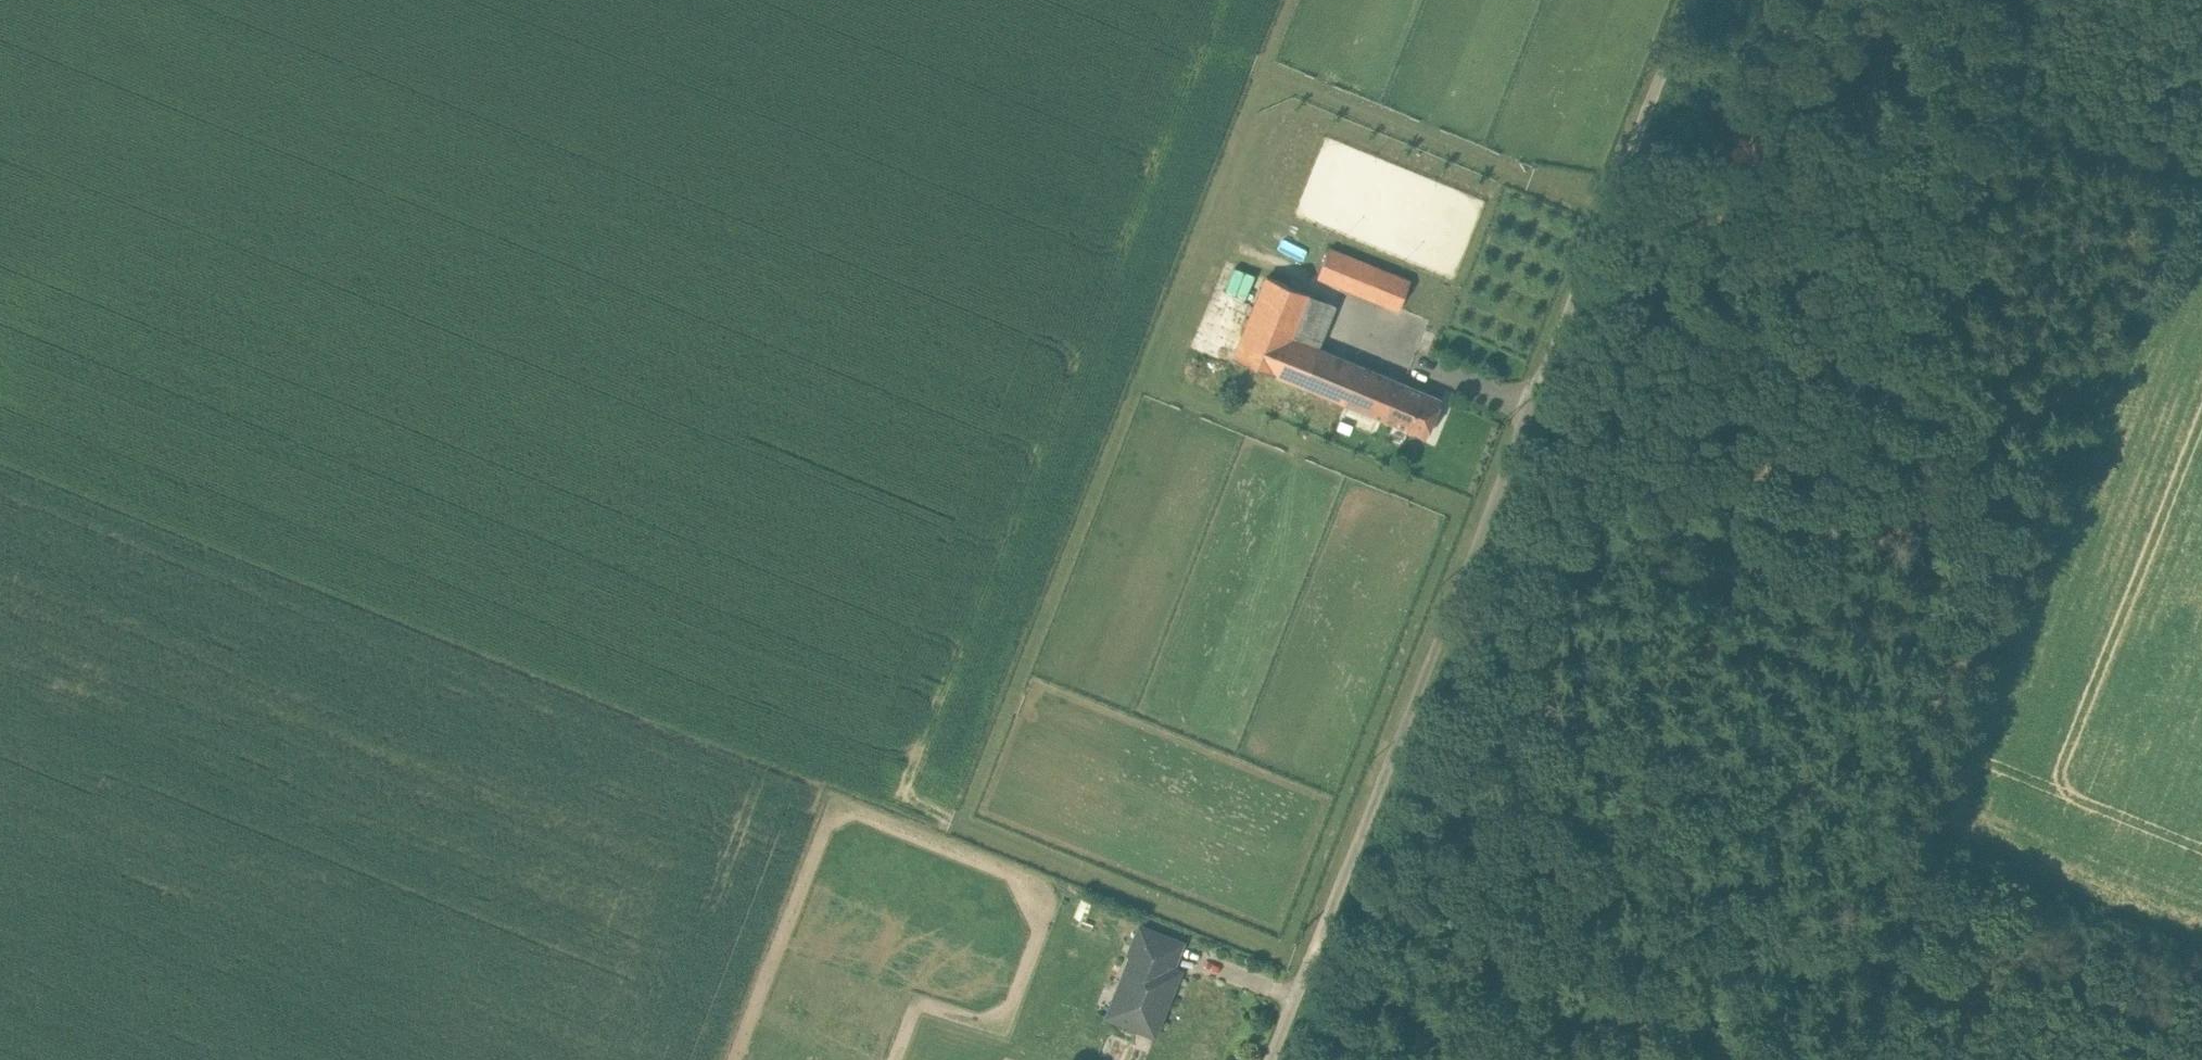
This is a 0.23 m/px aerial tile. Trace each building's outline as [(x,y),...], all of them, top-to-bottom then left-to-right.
[(1408,282),(1326,250),(1315,281),(1396,312),(1408,282)] [(1261,278),(1229,356),(1274,373),(1288,338),(1305,296),(1261,278)] [(1358,366),(1288,338),(1274,373),(1344,402),(1358,366)] [(1408,386),(1358,366),(1344,402),(1394,422),(1408,386)] [(1439,399),(1408,386),(1394,422),(1424,434),(1439,399)] [(1181,943),(1140,927),(1129,955),(1132,955),(1133,953),(1171,968),(1181,943)] [(1171,968),(1133,953),(1132,955),(1119,987),(1124,989),(1113,1017),(1140,1028),(1142,1023),(1156,1028),(1165,1006),(1163,999),(1174,970),(1171,968)]
